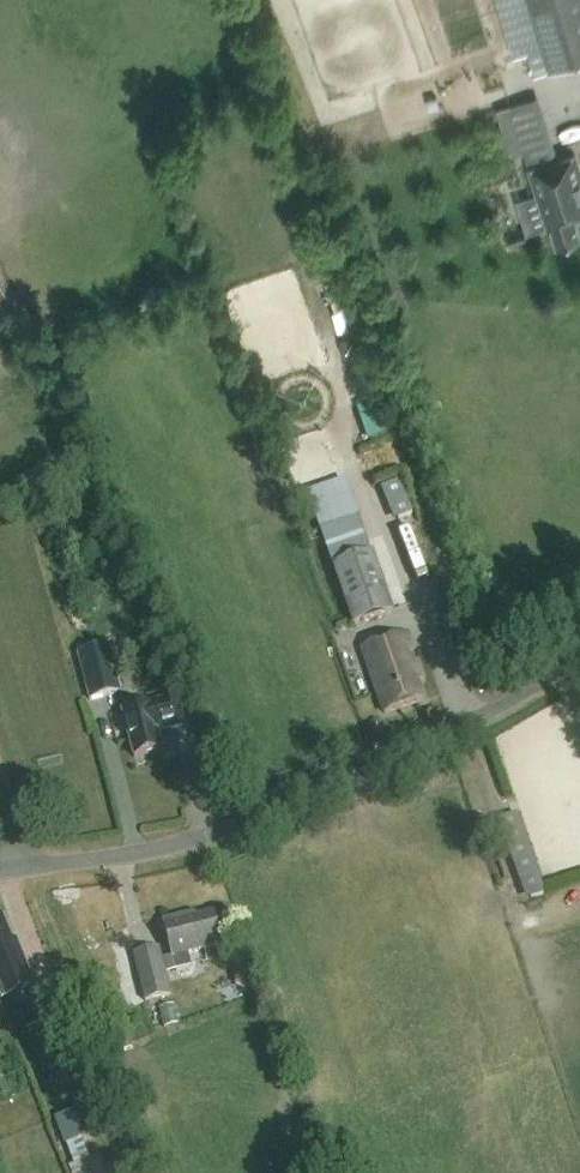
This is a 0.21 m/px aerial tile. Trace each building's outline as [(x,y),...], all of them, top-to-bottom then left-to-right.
[(579,62),(579,0),(526,0),(548,72),(579,62)] [(498,109),(506,134),(493,138),(498,153),(510,149),(512,154),(525,150),(511,105),(498,109)] [(579,217),(579,174),(574,154),(528,168),(547,228),(550,226),(556,245),(579,238),(573,219),(579,217)] [(507,233),(510,244),(528,239),(524,227),(507,233)] [(307,493),(353,625),(392,612),(346,479),(307,493)] [(383,713),(422,700),(416,681),(423,679),(417,661),(410,663),(407,653),(414,651),(408,633),(362,648),(383,713)] [(77,653),(89,699),(122,691),(110,645),(77,653)] [(180,698),(160,703),(123,713),(134,759),(162,752),(158,734),(187,726),(180,698)] [(503,819),(526,885),(542,879),(518,814),(503,819)] [(164,921),(176,969),(190,966),(187,952),(220,944),(218,933),(224,931),(226,927),(224,919),(219,916),(214,917),(213,912),(196,916),(195,914),(164,921)] [(21,953),(15,939),(12,941),(2,916),(0,916),(0,996),(1,998),(34,985),(21,953)] [(160,947),(134,954),(146,1002),(172,996),(160,947)] [(70,1166),(72,1172),(95,1172),(81,1138),(66,1144),(74,1164),(70,1166)]
